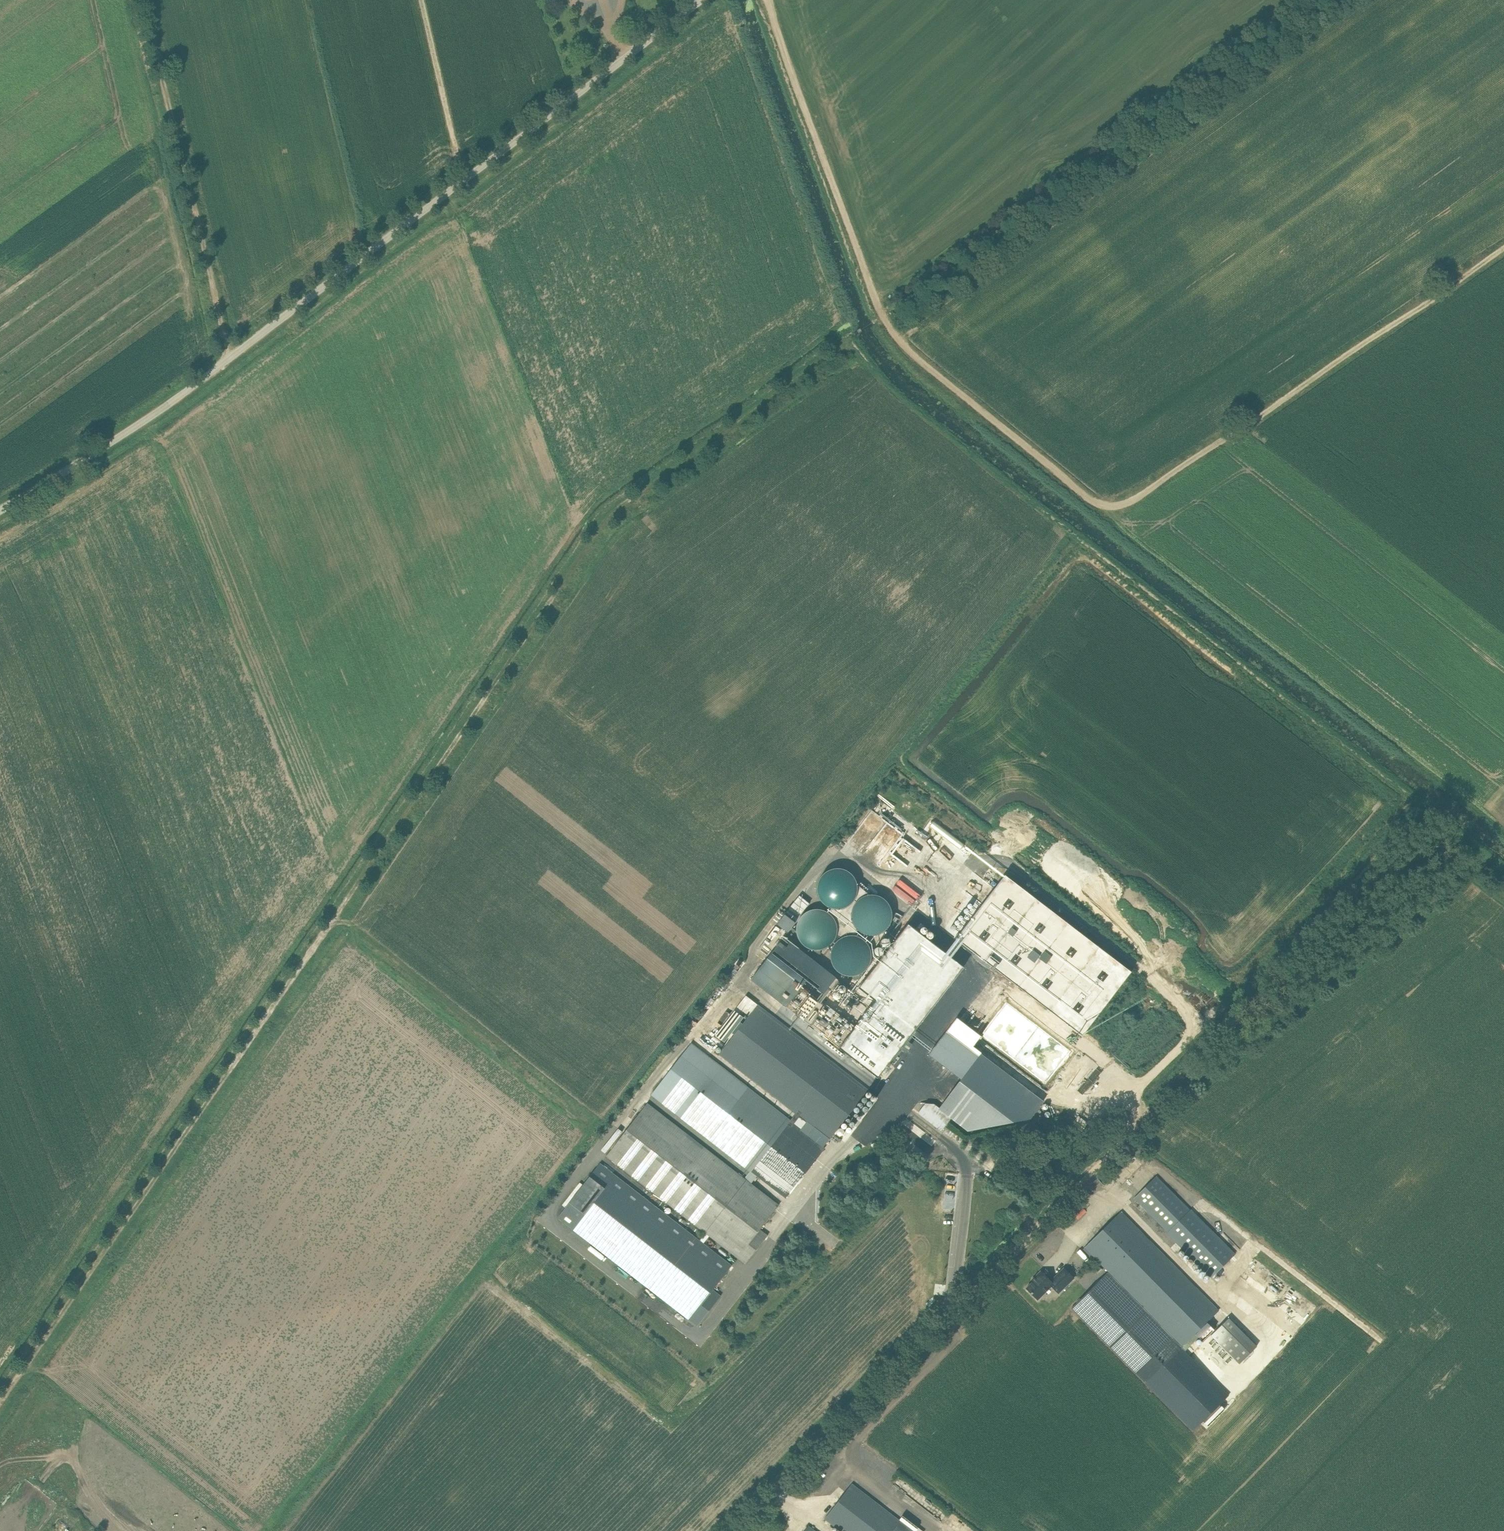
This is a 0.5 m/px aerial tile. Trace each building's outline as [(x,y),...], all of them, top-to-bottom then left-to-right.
[(818,885),(817,888),(818,892),(819,896),(820,899),(823,902),(825,905),(829,907),(832,908),(836,909),(840,909),(843,908),(847,907),(850,905),(853,902),(855,899),(857,896),(858,892),(858,888),(858,885),(857,881),(855,878),(853,875),(850,872),(847,870),(843,869),(840,868),(836,868),(832,869),(829,870),(825,872),(823,875),(820,878),(819,881),(818,885)] [(1004,875),(954,939),(1081,1037),(1131,972),(1004,875)] [(852,911),(852,915),(852,919),(853,922),(855,926),(857,929),(860,931),(863,933),(867,934),(870,935),(874,935),(878,934),(881,933),(884,931),(887,929),(890,926),(891,922),(892,919),(893,915),(892,911),(891,907),(890,904),(887,901),(884,899),(881,897),(878,895),(874,894),(870,894),(867,895),(863,897),(860,899),(857,901),(855,904),(853,907),(852,911)] [(797,924),(797,929),(797,934),(799,939),(802,943),(805,946),(810,948),(814,950),(815,955),(821,954),(820,949),(826,948),(830,945),(834,941),(836,935),(837,930),(837,925),(835,919),(831,915),(827,912),(822,910),(817,909),(812,910),(807,912),(803,915),(799,919),(797,924)] [(839,979),(784,937),(795,923),(785,915),(763,944),(772,951),(771,953),(776,957),(781,951),(831,990),(839,979)] [(905,965),(913,971),(929,951),(926,949),(926,945),(925,941),(923,937),(920,934),(916,931),(911,929),(906,928),(900,930),(896,933),(892,937),(890,941),(889,947),(890,952),(892,957),(896,961),(900,964),(905,965)] [(853,976),(854,980),(861,979),(860,974),(865,971),(868,967),(871,962),(872,956),(871,951),(869,946),(866,941),(861,938),(857,936),(851,935),(846,936),(841,938),(837,941),(834,945),(832,950),(831,956),(832,961),(834,966),(838,971),(842,974),(848,976),(853,976)] [(929,951),(913,971),(921,977),(924,982),(927,985),(931,988),(936,989),(942,989),(946,988),(951,985),(954,981),(956,977),(957,972),(957,967),(955,962),(952,958),(948,955),(943,953),(937,952),(932,954),(929,951)] [(897,975),(895,972),(894,970),(891,968),(888,966),(884,965),(879,965),(875,966),(871,969),(867,972),(865,976),(864,980),(864,984),(866,990),(867,992),(869,995),(871,997),(872,998),(877,999),(879,1000),(882,1000),(884,1000),(887,999),(890,997),(892,996),(894,995),(895,994),(896,991),(897,989),(898,987),(898,985),(899,982),(899,980),(898,977),(897,975)] [(801,988),(786,1007),(878,1077),(911,1035),(873,1006),(855,1030),(801,988)] [(928,1001),(927,998),(926,995),(923,993),(920,990),(916,989),(912,989),(907,989),(904,991),(900,993),(898,996),(895,1000),(895,1004),(895,1008),(896,1012),(898,1016),(902,1020),(906,1022),(910,1023),(912,1023),(913,1026),(918,1025),(917,1022),(919,1021),(922,1020),(925,1017),(926,1015),(928,1011),(929,1008),(929,1005),(928,1001)] [(746,995),(734,1010),(746,1019),(758,1004),(746,995)] [(600,1163),(558,1218),(698,1326),(721,1296),(714,1290),(732,1265),(705,1244),(711,1236),(746,1264),(768,1235),(760,1229),(779,1205),(751,1183),(757,1175),(785,1197),(824,1147),(801,1130),(807,1122),(830,1139),(868,1090),(758,1004),(746,1019),(719,1054),(797,1113),(790,1121),(691,1044),(652,1094),(751,1171),(745,1179),(648,1103),(607,1156),(706,1233),(700,1240),(600,1163)] [(979,1027),(953,1007),(940,1023),(967,1043),(979,1027)] [(919,1105),(915,1110),(928,1120),(932,1115),(919,1105)] [(1189,1210),(1156,1176),(1134,1198),(1135,1200),(1136,1199),(1168,1231),(1213,1277),(1235,1255),(1190,1209),(1189,1210)] [(1121,1212),(1085,1247),(1183,1346),(1182,1347),(1162,1366),(1166,1370),(1185,1350),(1199,1337),(1203,1341),(1217,1328),(1209,1320),(1219,1311),(1121,1212)] [(1033,1282),(1026,1288),(1038,1299),(1052,1286),(1059,1293),(1074,1278),(1064,1268),(1054,1278),(1054,1279),(1051,1281),(1041,1271),(1031,1280),(1033,1282)] [(1108,1272),(1071,1308),(1079,1316),(1145,1383),(1162,1366),(1182,1347),(1108,1272)] [(1229,1318),(1217,1330),(1212,1335),(1241,1363),(1257,1346),(1229,1318)] [(1162,1366),(1145,1383),(1193,1430),(1203,1421),(1220,1403),(1221,1403),(1228,1396),(1185,1350),(1166,1370),(1162,1366)] [(860,1490),(852,1483),(825,1518),(842,1530),(913,1530),(860,1490)]
